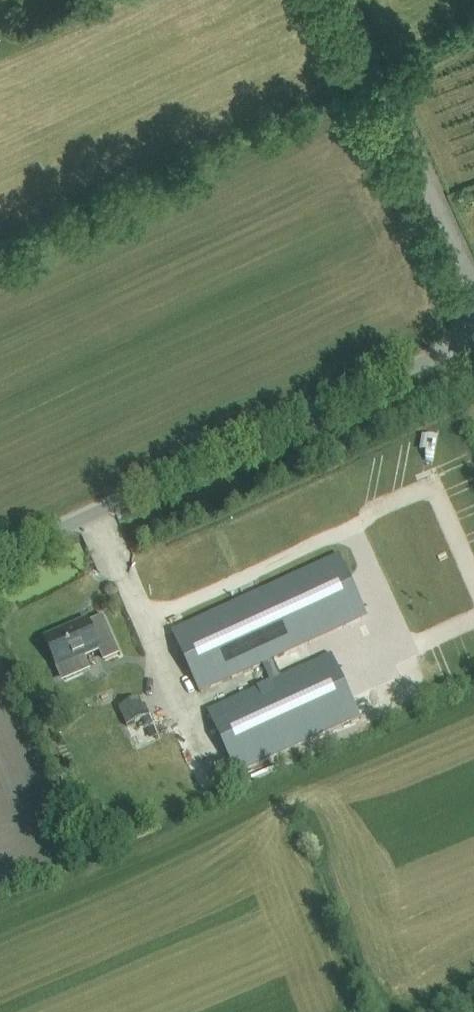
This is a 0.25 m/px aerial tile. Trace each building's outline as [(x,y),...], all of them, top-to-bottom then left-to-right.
[(274,661),(337,632),(368,618),(340,557),(172,634),(200,695),(263,666),(271,684),(209,713),(237,775),(360,719),(331,657),(282,679),(274,661)] [(88,623),(48,641),(66,683),(92,672),(87,661),(100,655),(104,664),(120,657),(105,621),(90,628),(88,623)] [(159,738),(145,706),(121,717),(127,730),(122,733),(128,746),(133,744),(135,749),(159,738)]
